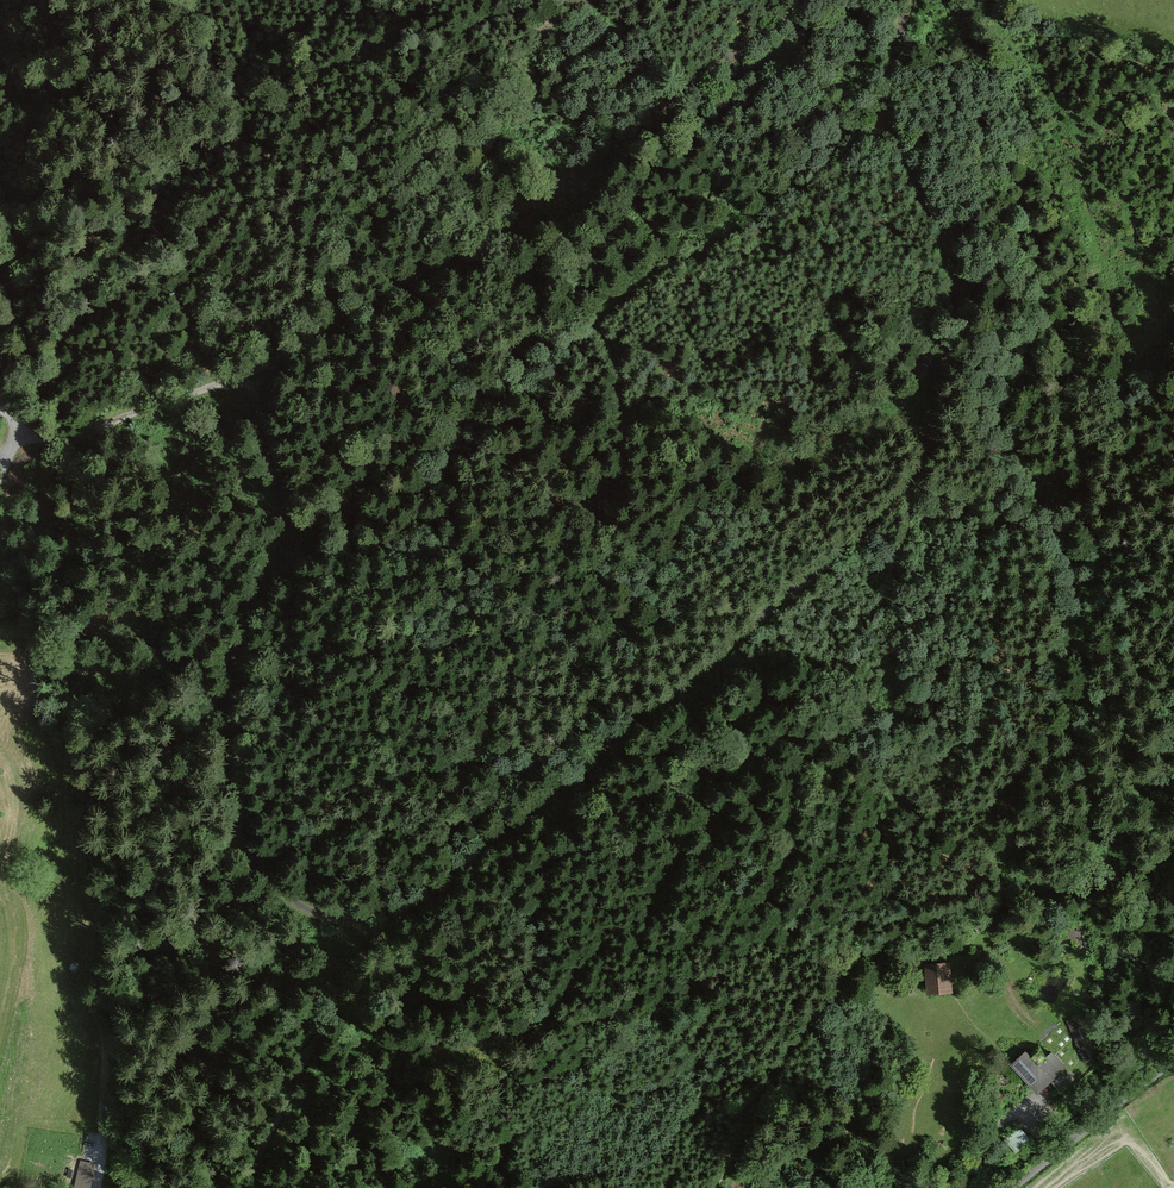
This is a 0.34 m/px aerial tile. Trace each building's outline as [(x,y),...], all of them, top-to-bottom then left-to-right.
[(951,992),(949,961),(924,963),(927,994),(951,992)] [(1035,1064),(1025,1053),(1011,1065),(1036,1092),(1063,1067),(1048,1051),(1035,1064)] [(1017,1155),(1031,1141),(1019,1129),(1005,1142),(1017,1155)] [(98,1156),(85,1153),(78,1187),(92,1187),(98,1156)]
